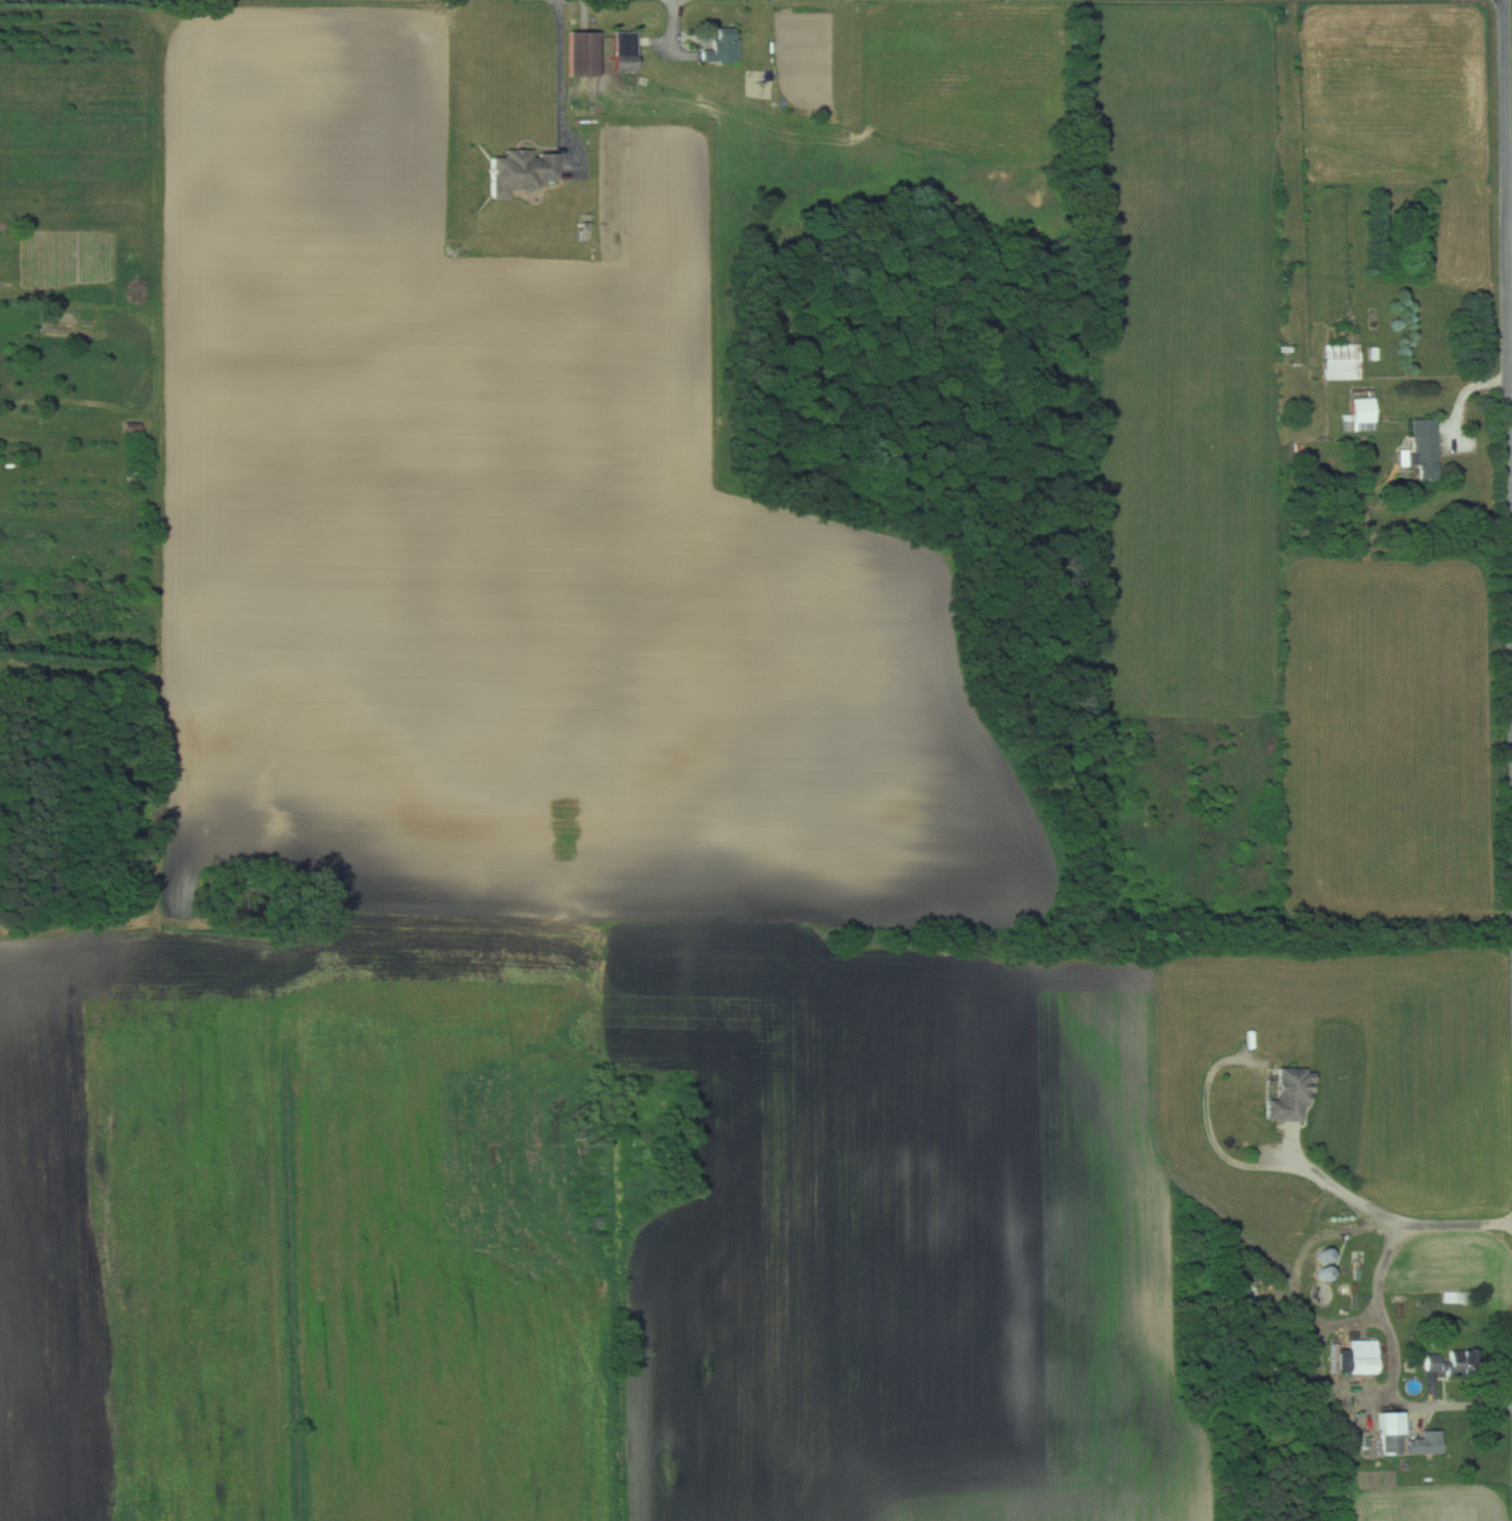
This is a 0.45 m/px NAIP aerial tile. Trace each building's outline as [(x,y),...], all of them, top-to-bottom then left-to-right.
[(713,51),(699,51),(699,62),(736,62),(736,29),(713,29),(713,51)] [(595,32),(567,33),(568,55),(578,55),(578,71),(596,70),(595,32)] [(634,32),(611,32),(611,72),(634,72),(634,32)] [(489,199),(506,198),(506,190),(538,190),(538,181),(558,181),(558,152),(503,152),(503,158),(489,158),(489,199)] [(1324,345),(1324,381),(1360,381),(1360,345),(1324,345)] [(1352,423),(1374,423),(1374,389),(1352,389),(1352,423)] [(1436,419),(1413,420),(1414,482),(1437,482),(1436,419)] [(1265,1099),(1264,1120),(1301,1121),(1302,1104),(1308,1104),(1309,1083),(1313,1083),(1313,1070),(1275,1069),(1274,1099),(1265,1099)] [(1327,1286),(1313,1284),(1311,1302),(1325,1304),(1327,1286)] [(1376,1341),(1347,1341),(1347,1351),(1338,1351),(1338,1374),(1376,1374),(1376,1341)] [(1426,1374),(1471,1374),(1471,1352),(1446,1351),(1446,1355),(1426,1355),(1426,1374)] [(1402,1455),(1402,1413),(1378,1413),(1378,1455),(1402,1455)] [(1443,1454),(1443,1431),(1421,1431),(1421,1438),(1407,1438),(1407,1454),(1443,1454)]
